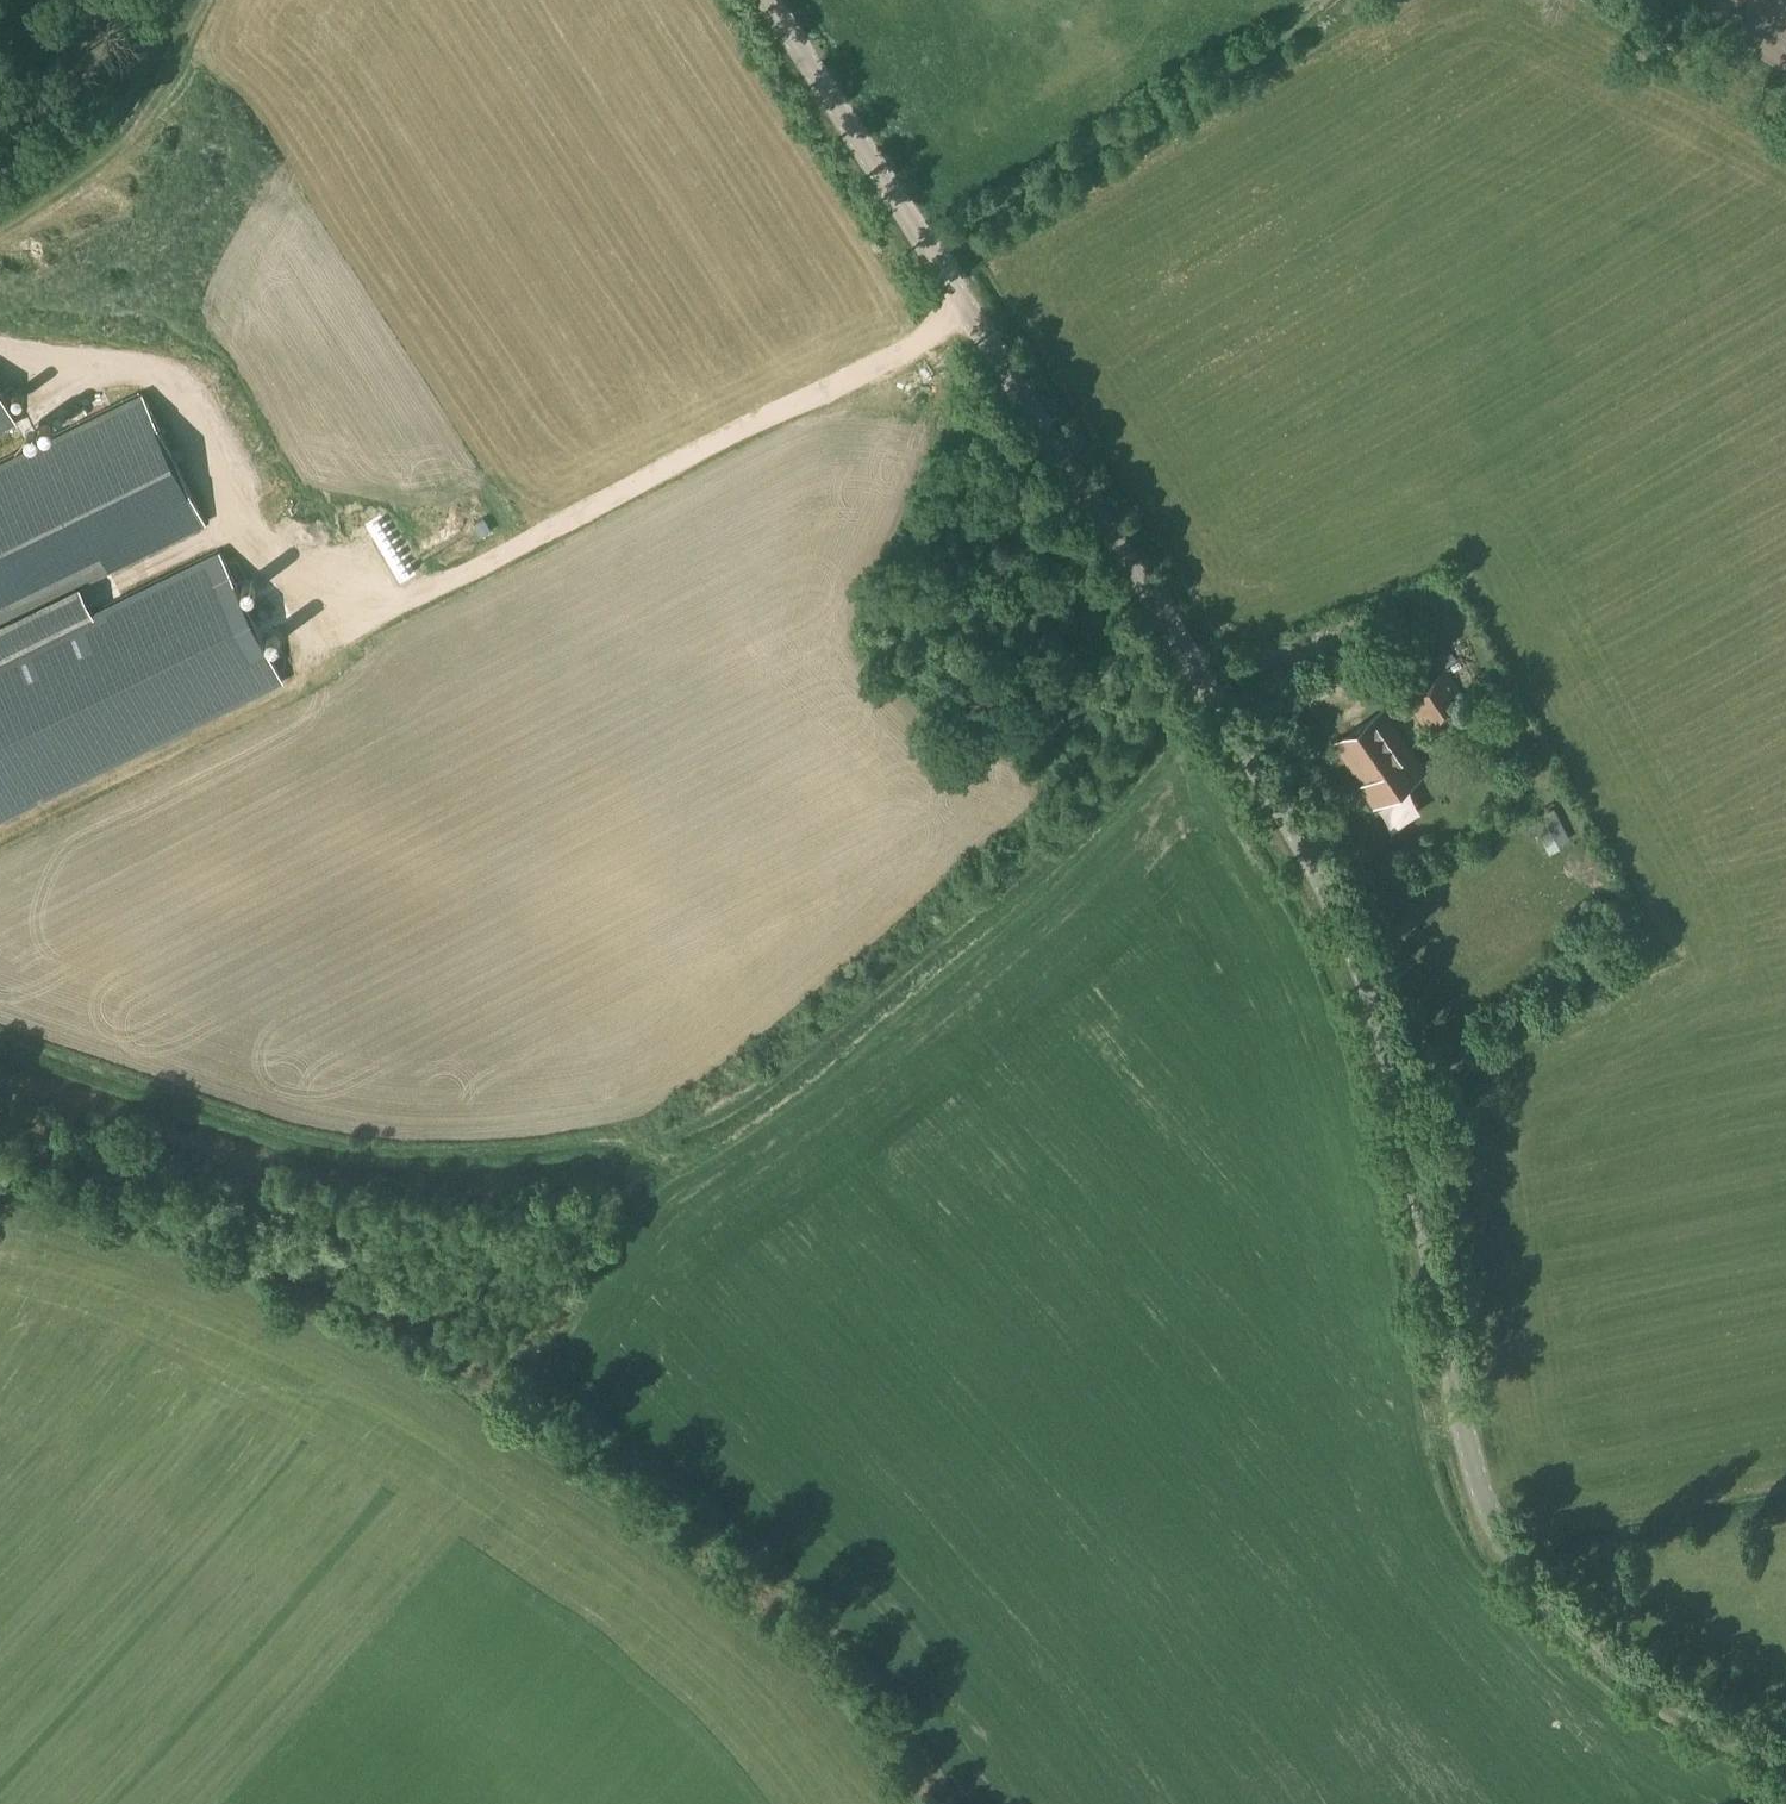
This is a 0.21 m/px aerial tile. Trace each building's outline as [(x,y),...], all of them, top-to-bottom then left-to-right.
[(17,423),(0,389),(0,432),(17,423)] [(91,614),(77,586),(205,523),(141,394),(0,463),(0,658),(91,614)] [(1426,732),(1468,704),(1445,669),(1402,698),(1426,732)] [(1373,806),(1424,772),(1383,711),(1334,744),(1362,785),(1359,786),(1373,806)] [(1548,827),(1544,821),(1542,817),(1526,825),(1531,836),(1537,833),(1548,827)]
